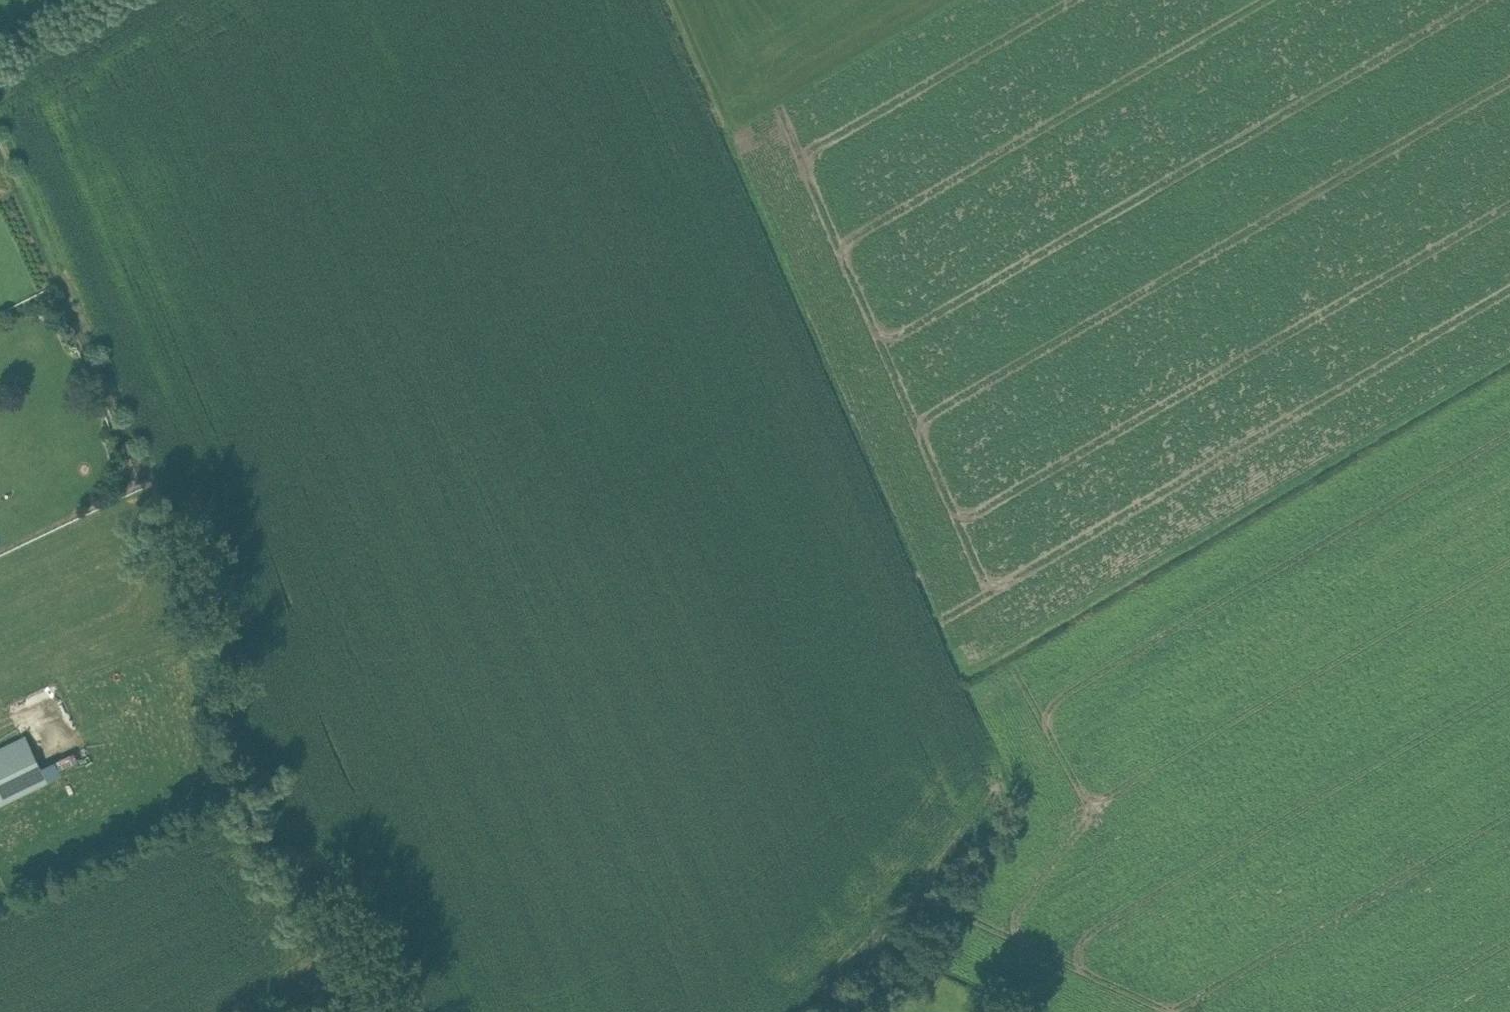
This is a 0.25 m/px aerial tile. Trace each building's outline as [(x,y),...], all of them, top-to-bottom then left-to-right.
[(0,750),(0,803),(45,781),(24,738),(0,750)]
